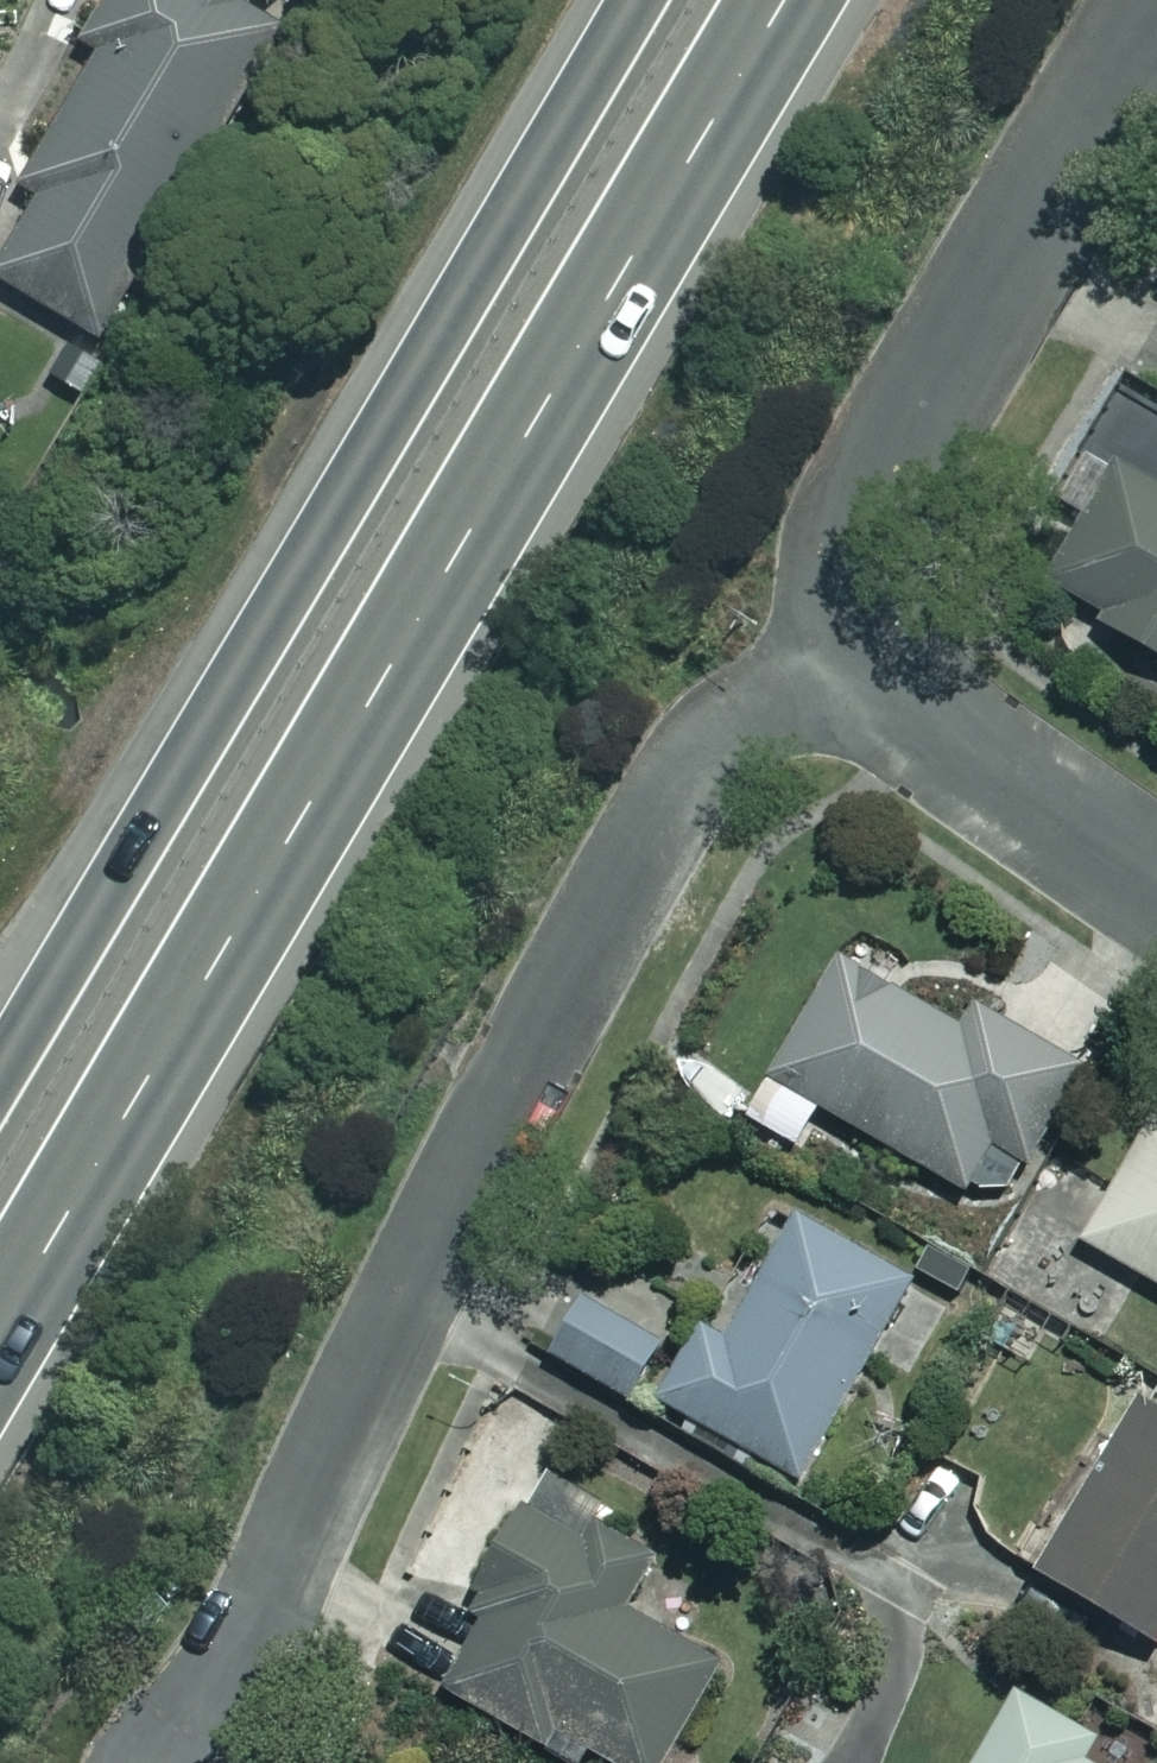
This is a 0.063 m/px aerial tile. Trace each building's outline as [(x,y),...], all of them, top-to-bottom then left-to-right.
[(94,50),(110,60),(30,197),(48,207),(3,284),(117,350),(301,35),(258,10),(264,0),(123,0),(94,50)] [(1059,511),(1093,530),(1053,601),(1156,660),(1156,497),(1089,459),(1059,511)] [(958,1028),(832,958),(767,1075),(961,1184),(987,1138),(1023,1158),(1078,1060),(973,1002),(958,1028)] [(1150,1113),(1081,1237),(1156,1280),(1156,1117),(1150,1113)] [(796,1477),(911,1276),(794,1210),(723,1333),(694,1316),(650,1394),(796,1477)] [(654,1333),(574,1291),(544,1349),(624,1390),(654,1333)] [(1140,1397),(1038,1565),(1156,1636),(1156,1407),(1140,1397)] [(546,1739),(552,1727),(616,1762),(661,1762),(722,1655),(627,1601),(656,1550),(596,1516),(604,1502),(545,1469),(523,1507),(515,1502),(469,1584),(476,1589),(467,1605),(478,1611),(440,1680),(546,1739)] [(1012,1685),(968,1762),(1101,1762),(1077,1750),(1089,1728),(1012,1685)]
